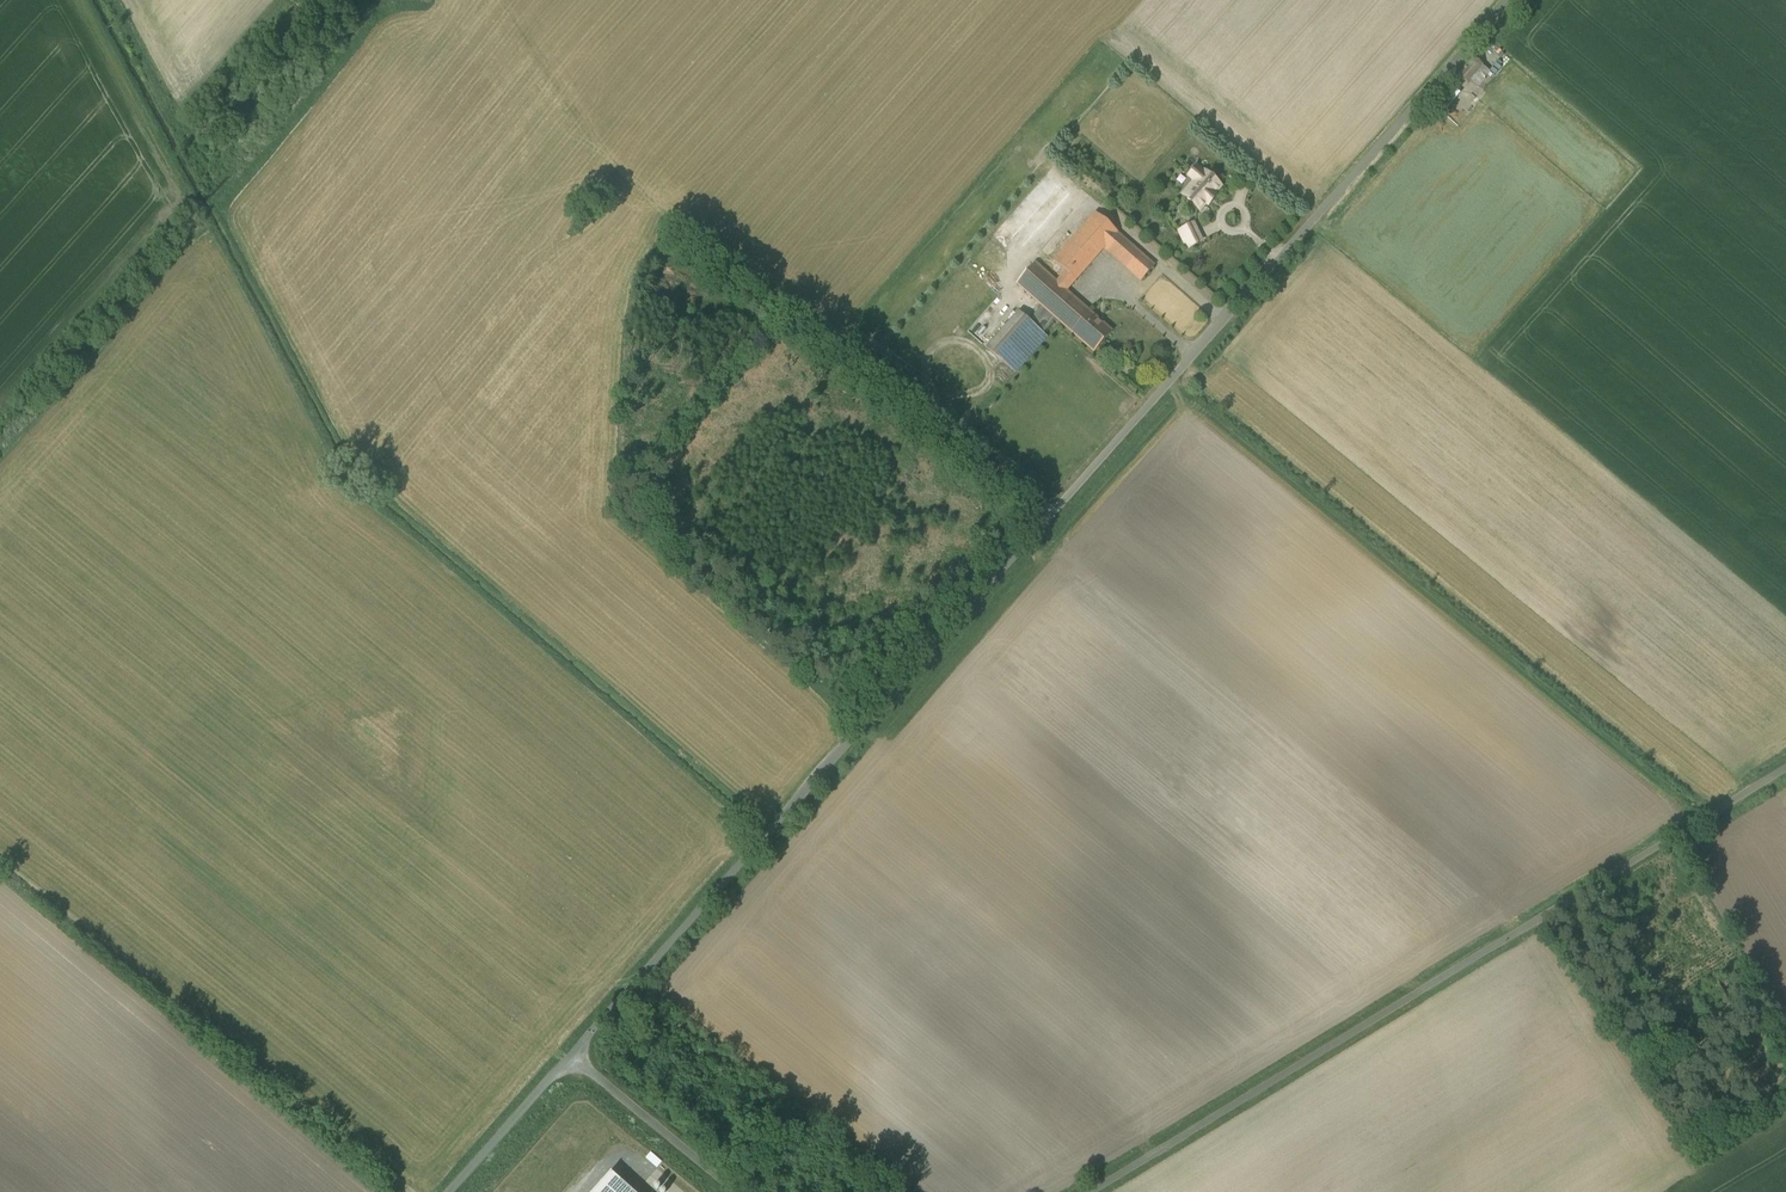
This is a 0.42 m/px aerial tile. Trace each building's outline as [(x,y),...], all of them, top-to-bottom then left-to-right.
[(1474,58),(1459,76),(1468,84),(1483,66),(1474,58)] [(1197,167),(1190,176),(1196,181),(1184,195),(1200,209),(1206,202),(1209,204),(1216,196),(1213,194),(1220,186),(1204,172),(1203,173),(1197,167)] [(1096,213),(1054,261),(1067,272),(1058,282),(1066,291),(1104,247),(1118,233),(1118,232),(1096,213)] [(1195,222),(1181,229),(1189,248),(1204,241),(1195,222)] [(1155,265),(1118,233),(1104,247),(1142,280),(1155,265)] [(1058,282),(1036,263),(1017,284),(1042,306),(1056,319),(1094,352),(1113,332),(1066,291),(1058,282)] [(1020,313),(988,349),(1016,374),(1047,337),(1043,334),(1056,319),(1042,306),(1029,321),(1020,313)] [(646,1158),(657,1168),(662,1163),(651,1153),(646,1158)] [(611,1173),(594,1191),(633,1191),(611,1173)]
